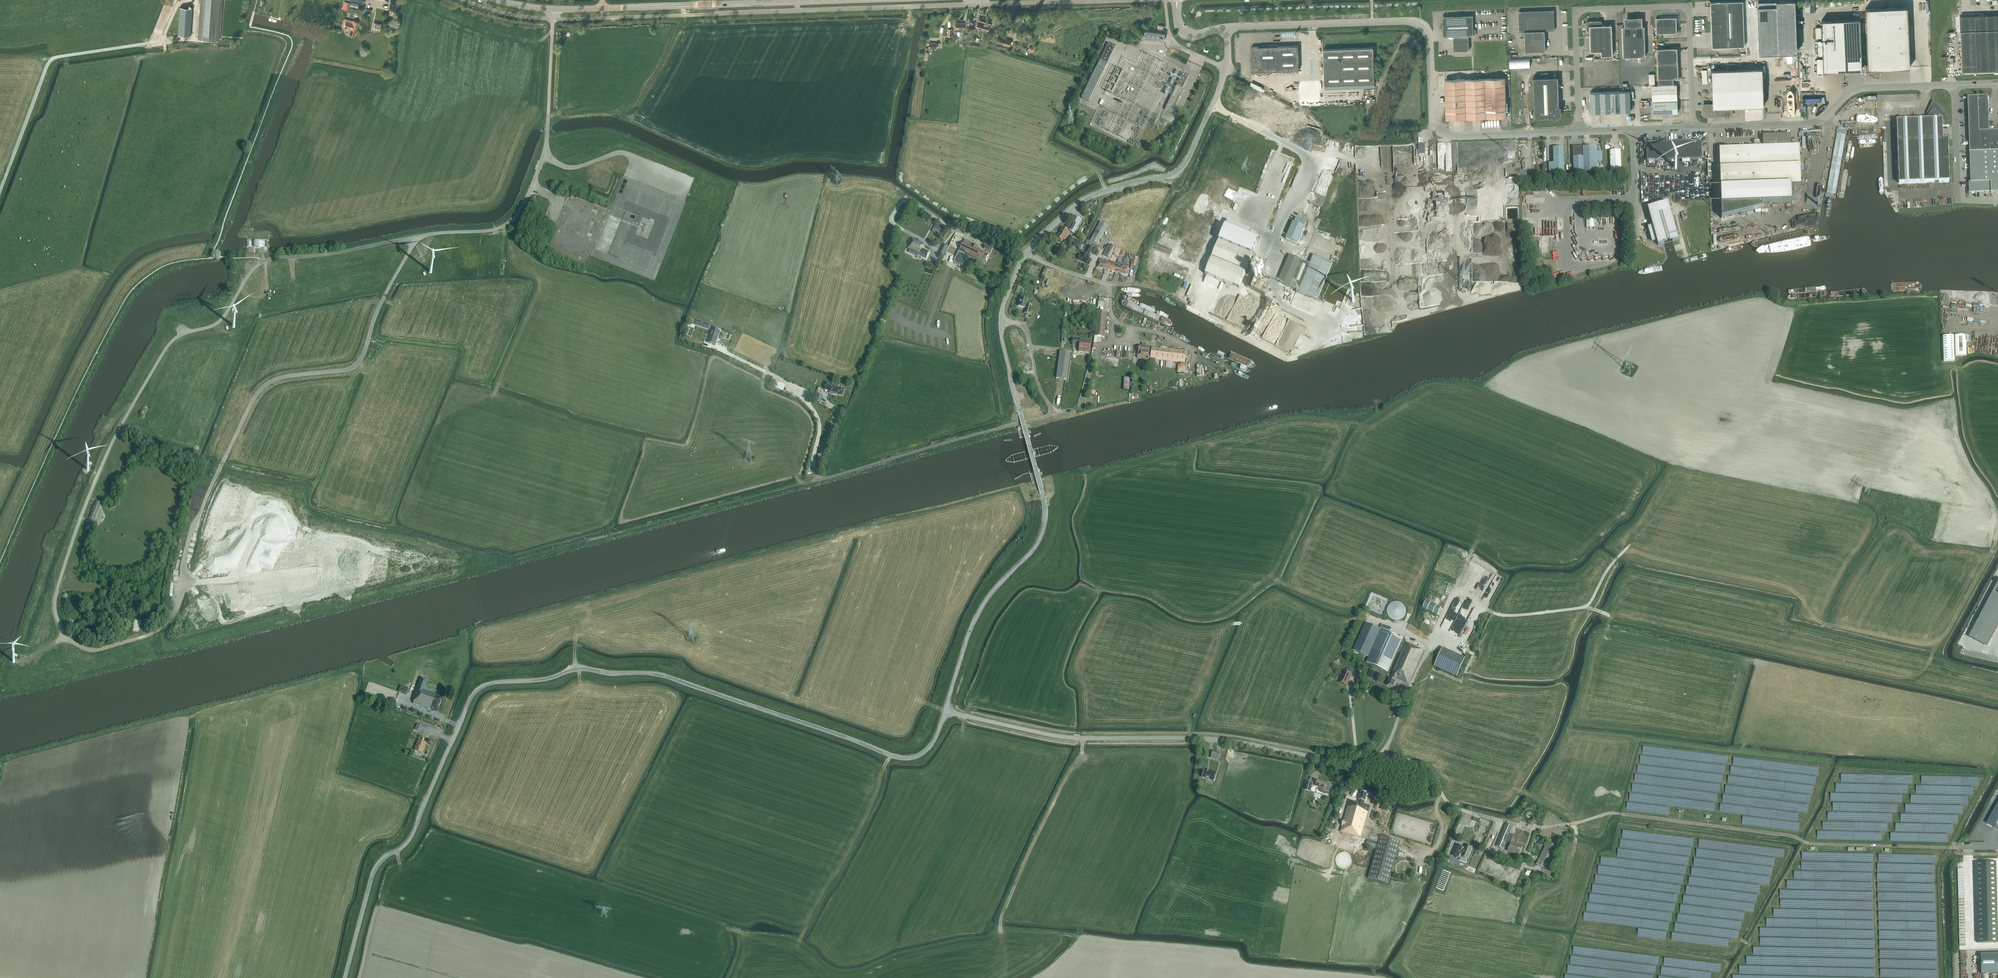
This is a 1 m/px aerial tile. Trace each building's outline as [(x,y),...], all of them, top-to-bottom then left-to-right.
[(222,0),(200,0),(198,39),(220,40),(222,0)] [(1756,7),(1756,10),(1758,10),(1759,53),(1797,51),(1795,0),(1768,0),(1757,0),(1758,7),(1756,7)] [(390,1),(388,10),(395,11),(396,2),(390,1)] [(1711,2),(1712,47),(1745,46),(1743,1),(1711,2)] [(1815,11),(1815,1),(1805,2),(1805,12),(1815,11)] [(178,35),(190,36),(191,23),(192,8),(180,7),(178,25),(178,35)] [(1868,64),(1866,64),(1866,66),(1867,69),(1868,71),(1871,74),(1873,75),(1876,76),(1880,76),(1882,68),(1910,67),(1908,7),(1865,8),(1868,64)] [(1519,11),(1519,31),(1524,31),(1525,51),(1545,50),(1545,30),(1555,30),(1554,10),(1519,11)] [(1977,71),(1997,70),(1997,14),(1960,16),(1960,29),(1961,47),(1962,71),(1977,71)] [(1443,36),(1453,36),(1454,51),(1469,50),(1468,35),(1473,35),(1473,15),(1443,16),(1443,23),(1440,26),(1443,29),(1443,36)] [(985,24),(986,19),(979,17),(976,28),(982,29),(984,24),(985,24)] [(1656,33),(1677,33),(1676,17),(1656,18),(1656,33)] [(354,37),(356,31),(358,22),(353,20),(353,21),(345,19),(344,18),(342,26),(344,27),(347,28),(347,29),(347,30),(347,31),(348,32),(348,33),(349,33),(349,35),(354,37)] [(991,21),(986,19),(985,24),(984,24),(982,29),(988,31),(991,21)] [(1623,57),(1645,56),(1644,26),(1640,26),(1640,19),(1626,19),(1627,26),(1622,26),(1623,57)] [(1862,69),(1860,19),(1822,20),(1822,40),(1817,40),(1818,56),(1823,56),(1823,71),(1862,69)] [(1613,55),(1612,25),(1602,25),(1602,21),(1600,20),(1590,21),(1588,21),(1587,22),(1587,24),(1587,29),(1590,29),(1590,51),(1601,51),(1601,55),(1613,55)] [(953,32),(954,32),(966,31),(966,23),(954,23),(954,28),(953,28),(953,32)] [(1142,38),(1163,41),(1165,33),(1143,30),(1142,38)] [(1011,40),(998,36),(996,43),(1010,47),(1011,40)] [(1089,102),(1107,63),(1116,46),(1109,43),(1100,60),(1081,98),(1089,102)] [(1271,71),(1271,70),(1299,70),(1298,45),(1278,46),(1278,45),(1252,46),(1252,57),(1251,57),(1252,61),(1253,72),(1271,71)] [(1325,85),(1375,83),(1378,83),(1378,80),(1377,80),(1377,79),(1377,77),(1374,77),(1373,47),(1323,49),(1325,85)] [(1678,63),(1678,55),(1679,53),(1679,47),(1672,47),(1672,48),(1657,48),(1658,64),(1678,63)] [(1673,79),(1680,79),(1680,72),(1679,71),(1678,71),(1678,63),(1658,64),(1658,84),(1674,83),(1673,79)] [(1112,94),(1123,71),(1117,68),(1106,91),(1112,94)] [(1713,104),(1703,104),(1703,108),(1703,113),(1704,114),(1704,115),(1705,116),(1706,116),(1732,115),(1731,107),(1764,106),(1762,68),(1712,70),(1713,104)] [(1183,73),(1176,86),(1165,109),(1172,113),(1181,95),(1181,96),(1184,90),(1183,89),(1189,76),(1183,73)] [(1522,77),(1523,98),(1532,98),(1532,77),(1522,77)] [(1561,114),(1561,111),(1561,107),(1561,106),(1559,106),(1559,97),(1558,87),(1558,77),(1533,78),(1534,118),(1554,117),(1555,119),(1556,119),(1558,118),(1560,117),(1561,115),(1561,114)] [(1505,78),(1485,78),(1475,79),(1445,80),(1446,119),(1466,118),(1506,117),(1505,78)] [(1677,99),(1677,92),(1677,84),(1664,85),(1652,85),(1652,93),(1652,100),(1677,99)] [(1590,92),(1591,112),(1631,111),(1630,91),(1590,92)] [(1989,131),(1988,95),(1977,96),(1968,97),(1970,152),(1969,152),(1970,152),(1970,182),(1968,182),(1969,192),(1991,191),(1991,192),(1997,192),(1997,130),(1989,131)] [(1674,114),(1676,113),(1678,113),(1678,111),(1679,109),(1678,108),(1678,101),(1652,102),(1653,114),(1673,113),(1674,114)] [(1948,139),(1943,140),(1942,126),(1949,126),(1949,121),(1948,117),(1946,113),(1943,109),(1940,106),(1937,103),(1933,101),(1926,112),(1929,114),(1925,119),(1908,120),(1897,120),(1899,183),(1949,182),(1948,139)] [(1754,147),(1719,148),(1721,189),(1791,186),(1801,186),(1800,146),(1791,146),(1790,146),(1789,136),(1778,136),(1776,136),(1764,137),(1764,144),(1764,147),(1760,147),(1759,141),(1754,141),(1754,147)] [(1702,159),(1702,141),(1646,142),(1647,161),(1663,160),(1663,164),(1666,164),(1666,160),(1702,159)] [(1416,145),(1356,147),(1357,172),(1397,171),(1397,165),(1417,165),(1416,145)] [(1596,172),(1596,150),(1596,147),(1573,148),(1574,173),(1596,172)] [(1564,174),(1563,148),(1553,148),(1554,163),(1549,163),(1549,174),(1564,174)] [(1621,171),(1621,151),(1610,151),(1611,171),(1621,171)] [(1791,186),(1721,189),(1721,205),(1792,203),(1792,196),(1791,186)] [(1668,202),(1648,208),(1653,226),(1649,227),(1653,242),(1657,241),(1658,245),(1679,239),(1668,202)] [(1074,235),(1081,221),(1072,216),(1065,229),(1062,228),(1056,239),(1062,243),(1063,239),(1065,240),(1070,232),(1074,235)] [(1540,240),(1541,256),(1551,256),(1550,239),(1558,239),(1558,235),(1556,235),(1556,217),(1533,218),(1534,240),(1540,240)] [(1293,222),(1286,239),(1298,244),(1305,227),(1304,227),(1307,222),(1296,218),(1294,223),(1293,222)] [(1596,228),(1596,219),(1586,220),(1587,228),(1589,228),(1590,228),(1593,228),(1594,228),(1596,228)] [(1728,220),(1729,233),(1744,232),(1744,220),(1728,220)] [(1097,245),(1108,226),(1100,221),(1090,241),(1097,245)] [(1219,242),(1252,256),(1258,240),(1225,226),(1219,242)] [(921,230),(918,236),(923,239),(926,234),(921,230)] [(909,252),(917,256),(918,255),(926,258),(929,252),(921,249),(923,244),(913,239),(908,248),(910,249),(909,252)] [(964,239),(954,261),(959,264),(958,266),(961,267),(963,265),(968,254),(983,261),(985,262),(988,255),(984,252),(976,248),(977,246),(973,244),(964,239)] [(1216,247),(1205,274),(1239,288),(1252,256),(1219,242),(1217,247),(1216,247)] [(1103,256),(1110,259),(1115,247),(1109,244),(1103,256)] [(1093,248),(1088,246),(1086,245),(1083,250),(1084,250),(1083,251),(1085,252),(1090,255),(1093,248)] [(1089,257),(1087,256),(1088,255),(1085,253),(1084,256),(1080,254),(1078,260),(1089,265),(1091,260),(1089,258),(1089,257)] [(1279,282),(1290,286),(1298,289),(1291,306),(1314,316),(1320,302),(1317,300),(1332,263),(1314,256),(1310,264),(1290,256),(1279,282)] [(1106,264),(1106,261),(1107,260),(1101,259),(1100,259),(1098,267),(1105,269),(1106,264)] [(1106,261),(1106,264),(1105,269),(1115,272),(1117,263),(1111,262),(1111,263),(1106,261)] [(1123,263),(1120,262),(1120,261),(1118,261),(1117,263),(1115,272),(1120,273),(1123,265),(1123,263)] [(1267,266),(1259,262),(1255,270),(1263,274),(1267,266)] [(1128,264),(1123,263),(1123,265),(1120,273),(1128,275),(1130,270),(1128,269),(1128,267),(1127,267),(1128,264)] [(1026,304),(1027,300),(1023,298),(1022,299),(1020,299),(1018,306),(1025,308),(1026,308),(1025,313),(1029,315),(1032,306),(1027,305),(1026,304)] [(1097,312),(1094,336),(1104,337),(1107,312),(1097,312)] [(696,320),(694,324),(708,328),(709,325),(710,325),(696,320)] [(695,326),(689,324),(685,335),(691,337),(695,326)] [(710,336),(708,343),(715,345),(715,346),(720,331),(719,331),(718,331),(718,329),(715,328),(715,330),(713,329),(712,333),(710,336)] [(1966,335),(1955,336),(1955,356),(1966,355),(1966,335)] [(1090,340),(1073,338),(1072,345),(1079,346),(1079,352),(1089,353),(1091,340),(1090,340)] [(1138,355),(1138,358),(1139,359),(1147,360),(1149,359),(1149,355),(1150,346),(1147,346),(1147,344),(1142,343),(1142,347),(1139,346),(1138,355)] [(1151,347),(1150,362),(1155,363),(1155,360),(1170,361),(1184,363),(1186,351),(1170,349),(1151,347)] [(1059,358),(1056,378),(1065,379),(1067,379),(1069,360),(1070,353),(1060,352),(1059,358)] [(783,392),(785,386),(775,382),(773,387),(783,392)] [(824,388),(823,389),(830,391),(833,392),(833,394),(837,395),(837,394),(842,395),(844,389),(832,385),(833,384),(826,382),(824,388)] [(822,396),(816,394),(813,401),(819,403),(822,396)] [(96,501),(88,520),(94,522),(102,503),(96,501)] [(1970,636),(1988,646),(1997,626),(1997,583),(1970,636)] [(1404,600),(1388,604),(1392,620),(1407,617),(1404,600)] [(1427,600),(1423,608),(1438,615),(1441,607),(1427,600)] [(1387,671),(1396,651),(1401,653),(1393,671),(1394,671),(1387,685),(1393,688),(1397,679),(1408,684),(1424,650),(1406,643),(1407,641),(1390,633),(1392,629),(1382,624),(1380,629),(1366,622),(1353,650),(1369,657),(1366,662),(1387,671)] [(1457,676),(1465,658),(1442,648),(1434,666),(1457,676)] [(1339,683),(1346,686),(1351,676),(1354,677),(1356,672),(1348,668),(1346,671),(1345,671),(1339,683)] [(1375,671),(1370,669),(1367,677),(1372,679),(1375,671)] [(415,698),(413,703),(430,710),(430,709),(434,710),(434,711),(437,712),(437,711),(438,708),(439,708),(441,700),(443,697),(442,697),(443,696),(435,693),(429,691),(424,689),(428,679),(421,677),(413,698),(415,698)] [(407,693),(409,688),(402,685),(400,691),(407,693)] [(421,753),(426,742),(418,739),(414,750),(421,753)] [(1212,751),(1210,758),(1217,760),(1219,753),(1212,751)] [(1208,770),(1207,771),(1203,770),(1201,777),(1214,781),(1216,772),(1208,770)] [(1320,787),(1319,789),(1321,792),(1329,794),(1331,784),(1325,782),(1317,780),(1316,786),(1320,787)] [(1307,781),(1304,790),(1310,792),(1312,785),(1314,786),(1315,785),(1312,784),(1313,783),(1307,781)] [(1371,830),(1364,828),(1370,806),(1364,804),(1367,794),(1362,792),(1359,803),(1349,800),(1340,832),(1359,837),(1358,840),(1367,843),(1366,846),(1376,849),(1368,878),(1389,884),(1397,855),(1400,842),(1370,833),(1371,830)] [(1988,824),(1997,830),(1997,806),(1988,824)] [(1506,824),(1496,846),(1504,849),(1506,843),(1510,845),(1508,851),(1515,854),(1515,853),(1519,855),(1522,847),(1516,844),(1511,842),(1514,835),(1510,834),(1513,827),(1506,824)] [(1536,849),(1533,848),(1539,834),(1536,832),(1528,851),(1534,854),(1536,849)] [(1546,869),(1548,865),(1557,847),(1548,842),(1539,860),(1537,864),(1546,869)] [(1463,847),(1458,857),(1461,858),(1460,860),(1466,862),(1468,858),(1467,858),(1472,847),(1466,845),(1465,848),(1463,847)] [(1996,862),(1975,863),(1977,943),(1997,942),(1996,862)] [(1981,974),(1997,974),(1997,954),(1980,954),(1981,974)]
